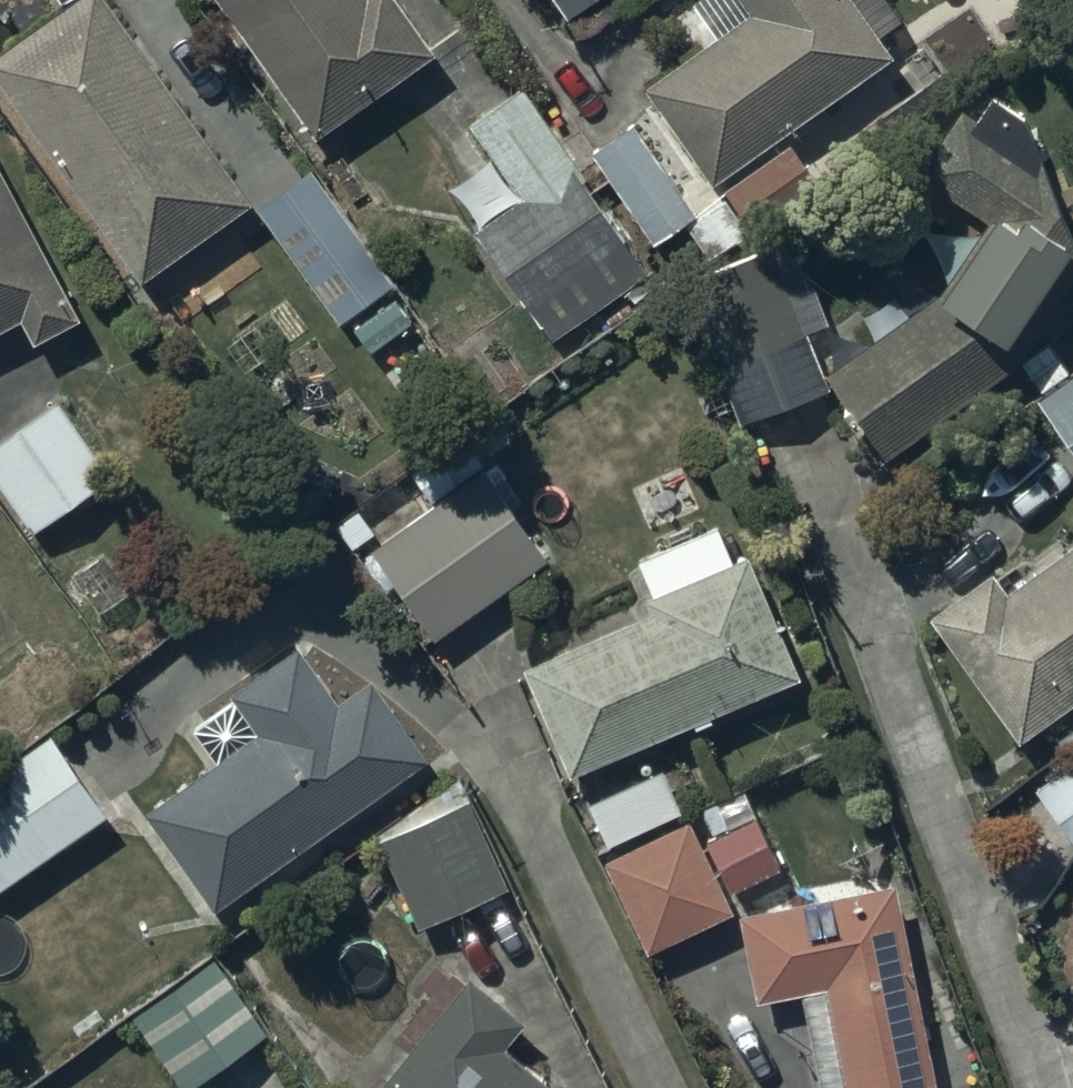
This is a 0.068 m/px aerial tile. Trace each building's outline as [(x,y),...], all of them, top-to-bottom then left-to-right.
[(111,0),(76,0),(0,54),(0,79),(142,278),(252,199),(111,0)] [(315,126),(437,42),(408,0),(227,0),(315,126)] [(893,46),(880,28),(904,11),(896,0),(696,0),(715,26),(645,77),(715,174),(893,46)] [(523,193),(479,223),(556,335),(652,269),(524,77),(470,113),(523,193)] [(985,205),(947,270),(831,363),(885,445),(1021,350),(1072,270),(1072,224),(1027,101),(996,82),(980,107),(961,94),(920,159),(985,205)] [(636,114),(593,143),(657,235),(700,205),(683,180),(696,171),(671,135),(657,144),(636,114)] [(819,174),(791,136),(726,182),(754,221),(819,174)] [(21,307),(35,333),(82,308),(0,151),(0,318),(21,307)] [(315,168),(262,205),(341,320),(369,301),(401,346),(426,328),(315,168)] [(746,420),(832,388),(780,246),(693,278),(746,420)] [(1022,356),(1043,386),(1038,389),(1072,439),(1072,363),(1071,364),(1050,334),(1022,356)] [(57,391),(0,432),(0,476),(34,524),(112,468),(57,391)] [(436,631),(550,548),(485,456),(372,538),(436,631)] [(577,773),(808,672),(757,549),(742,555),(728,521),(646,555),(661,591),(652,595),(658,609),(529,663),(577,773)] [(1072,692),(1072,529),(1007,577),(995,561),(930,607),(1020,731),(1072,692)] [(216,899),(428,745),(372,668),(342,691),(300,633),(233,682),(236,687),(194,718),(216,747),(144,800),(216,899)] [(58,731),(0,771),(0,888),(113,810),(58,731)] [(1038,778),(1072,828),(1072,755),(1038,778)] [(686,809),(668,766),(591,798),(609,841),(686,809)] [(749,790),(705,808),(715,831),(759,813),(749,790)] [(512,884),(472,801),(383,843),(422,927),(512,884)] [(760,816),(710,840),(734,889),(784,865),(760,816)] [(651,950),(737,908),(706,840),(696,818),(609,858),(651,950)] [(897,872),(742,902),(758,989),(802,981),(823,1087),(938,1087),(897,872)] [(139,1016),(188,1087),(201,1087),(275,1035),(220,958),(139,1016)] [(471,967),(369,1087),(544,1087),(556,1073),(505,1033),(524,1009),(471,967)]
